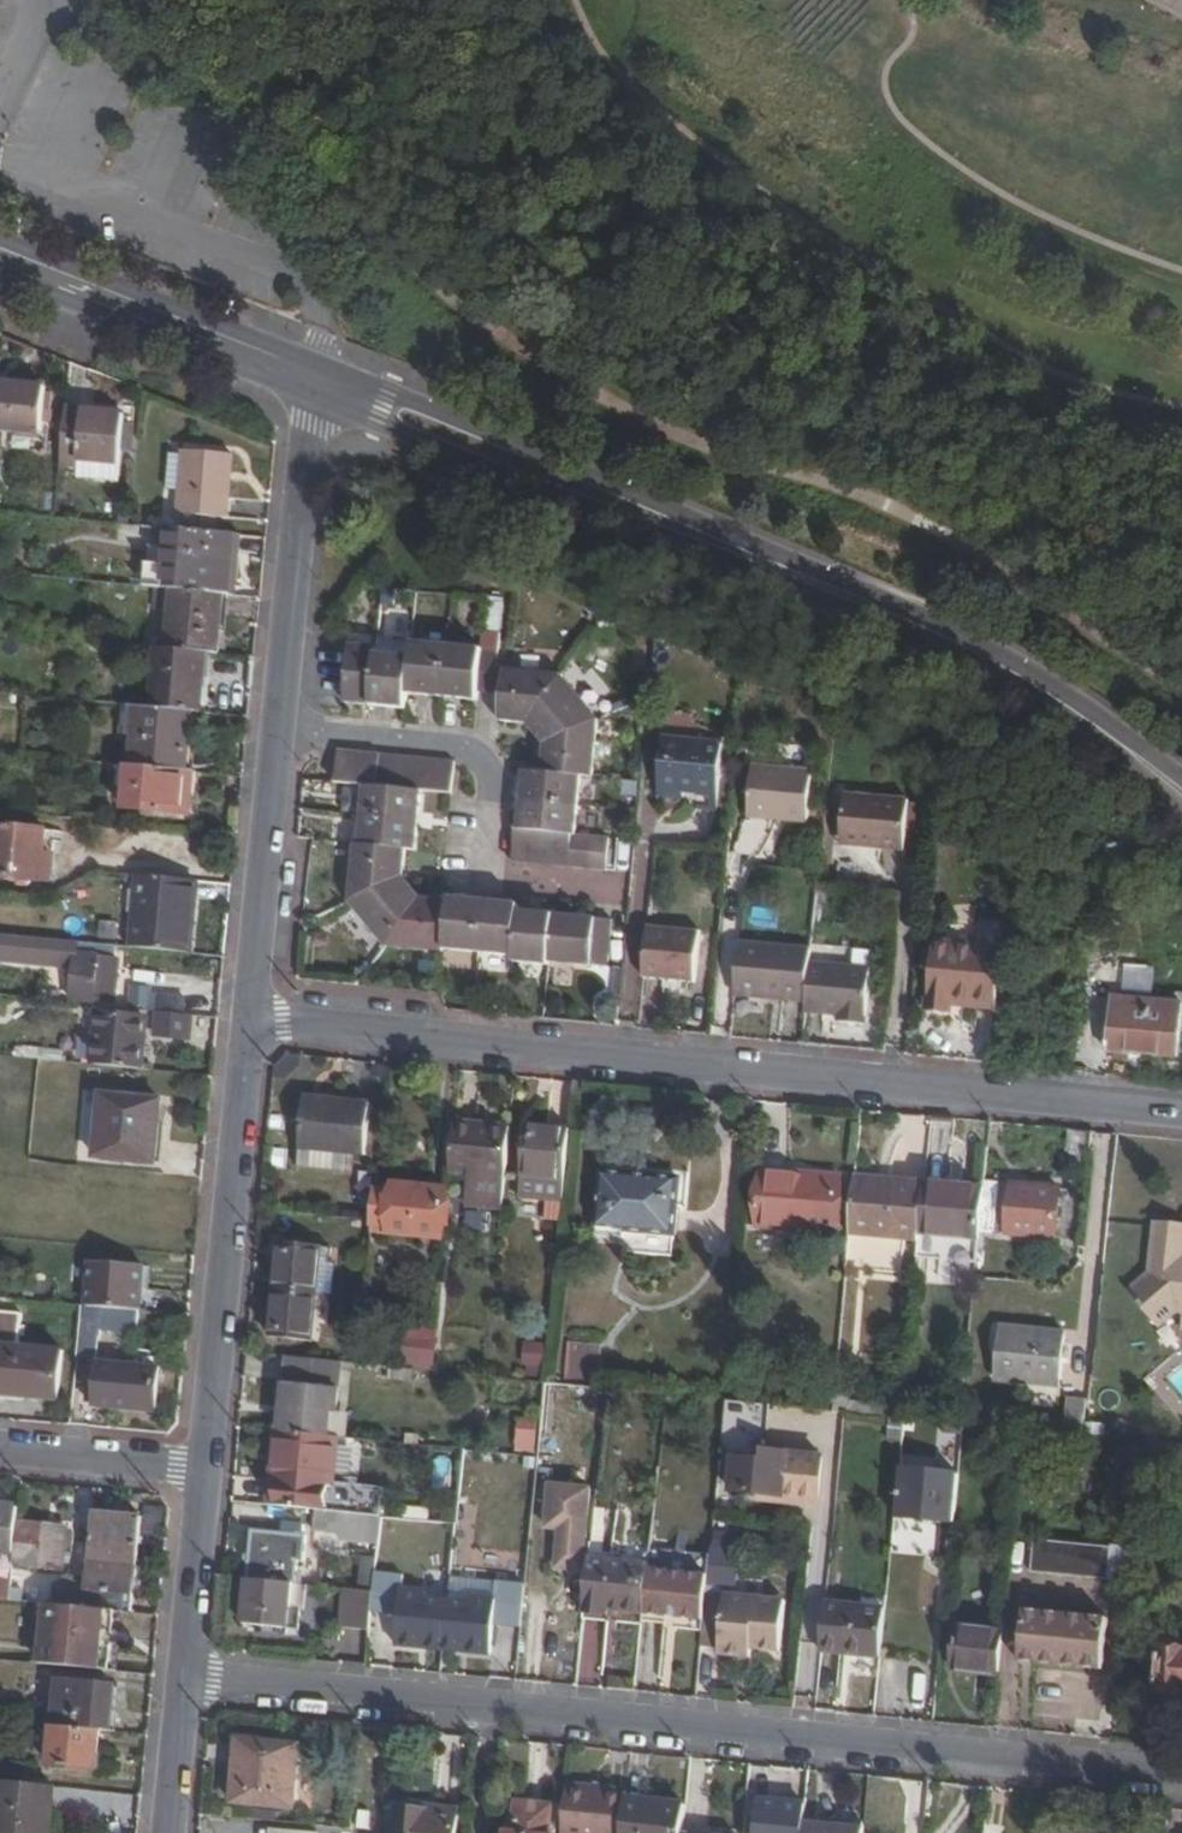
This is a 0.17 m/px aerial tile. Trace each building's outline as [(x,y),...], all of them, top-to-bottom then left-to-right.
[(0,375),(0,382),(43,386),(43,380),(0,375)] [(38,434),(43,386),(0,382),(0,430),(38,434)] [(124,415),(62,410),(57,464),(74,467),(76,461),(120,465),(124,415)] [(214,518),(229,519),(235,456),(182,451),(176,515),(214,518)] [(175,531),(213,534),(214,518),(176,515),(175,531)] [(236,557),(237,537),(213,534),(175,531),(153,529),(151,547),(163,549),(162,566),(160,591),(168,592),(220,598),(224,598),(227,556),(236,557)] [(224,598),(232,599),(236,557),(227,556),(224,598)] [(145,563),(142,589),(160,591),(162,566),(145,563)] [(201,655),(215,656),(220,598),(168,592),(162,651),(201,655)] [(589,625),(598,613),(586,604),(577,616),(589,625)] [(377,655),(411,660),(413,645),(379,642),(378,648),(377,655)] [(378,648),(351,644),(345,701),(371,704),(377,655),(378,648)] [(408,690),(443,694),(448,648),(413,645),(411,660),(408,690)] [(478,699),(479,692),(481,657),(481,652),(448,648),(443,694),(478,699)] [(186,712),(197,713),(201,655),(162,651),(151,649),(147,707),(186,712)] [(406,709),(408,690),(411,660),(377,655),(371,704),(406,709)] [(479,692),(495,693),(499,667),(500,658),(497,658),(481,657),(479,692)] [(504,694),(506,669),(499,667),(495,693),(504,694)] [(528,722),(564,677),(506,669),(504,694),(501,719),(528,722)] [(598,723),(564,677),(528,722),(547,747),(598,723)] [(147,707),(137,707),(137,710),(135,739),(127,739),(125,767),(181,773),(186,712),(147,707)] [(135,739),(137,710),(123,709),(121,738),(127,739),(135,739)] [(191,773),(197,713),(186,712),(181,773),(191,773)] [(594,780),(601,722),(598,723),(547,747),(545,774),(583,778),(594,780)] [(719,800),(723,747),(663,742),(657,799),(682,802),(683,793),(697,793),(696,798),(719,800)] [(745,819),(777,822),(779,818),(807,821),(812,777),(806,776),(808,753),(758,748),(755,772),(751,771),(745,819)] [(335,751),(333,784),(356,786),(359,754),(335,751)] [(378,756),(359,754),(356,786),(361,787),(376,788),(378,756)] [(398,758),(378,756),(376,788),(396,791),(398,758)] [(418,760),(398,758),(396,791),(415,793),(418,760)] [(434,761),(418,760),(415,793),(422,794),(431,794),(434,761)] [(454,763),(434,761),(431,794),(451,796),(454,763)] [(190,800),(192,773),(191,773),(181,773),(125,767),(123,767),(118,812),(181,817),(183,800),(190,800)] [(522,803),(580,810),(583,778),(545,774),(525,772),(522,803)] [(361,787),(358,816),(419,822),(422,794),(415,793),(396,791),(376,788),(361,787)] [(188,818),(190,800),(183,800),(181,817),(188,818)] [(522,803),(519,835),(535,836),(556,839),(574,840),(577,841),(580,810),(522,803)] [(875,853),(874,859),(903,862),(908,810),(845,803),(840,849),(875,853)] [(419,822),(358,816),(355,845),(405,850),(416,851),(419,822)] [(48,882),(50,855),(41,854),(43,830),(0,826),(0,877),(13,878),(14,885),(28,886),(28,880),(48,882)] [(348,902),(402,879),(405,850),(355,845),(353,845),(346,903),(348,902)] [(839,855),(874,859),(875,853),(840,849),(839,855)] [(131,949),(189,954),(193,916),(186,915),(188,882),(138,877),(131,949)] [(384,946),(417,898),(402,879),(348,902),(382,948),(384,946)] [(193,916),(196,883),(188,882),(186,915),(193,916)] [(442,951),(447,901),(417,898),(384,946),(441,954),(442,951)] [(442,951),(477,954),(482,904),(447,901),(442,951)] [(482,904),(477,954),(514,959),(518,914),(518,907),(482,904)] [(514,962),(549,967),(549,964),(553,918),(518,914),(514,959),(514,962)] [(608,971),(609,965),(613,925),(595,923),(553,918),(549,964),(608,971)] [(645,928),(640,977),(693,983),(696,933),(645,928)] [(0,935),(0,960),(37,964),(39,939),(0,935)] [(992,1007),(998,941),(970,939),(969,945),(926,942),(920,1013),(947,1015),(948,1004),(992,1007)] [(741,944),(736,995),(807,1002),(811,964),(811,950),(741,944)] [(73,955),(68,1003),(93,1005),(93,1002),(113,1004),(117,960),(73,955)] [(807,1002),(806,1012),(839,1015),(838,1023),(867,1026),(872,970),(811,964),(807,1002)] [(1129,966),(1127,988),(1158,991),(1160,968),(1129,966)] [(1111,998),(1110,1010),(1130,1012),(1131,1001),(1111,998)] [(1130,1012),(1110,1010),(1091,1008),(1088,1050),(1177,1059),(1181,1006),(1131,1001),(1130,1012)] [(947,1015),(990,1021),(992,1007),(948,1004),(947,1015)] [(200,1038),(202,1016),(162,1012),(161,1033),(200,1038)] [(92,1065),(138,1070),(143,1019),(97,1015),(92,1065)] [(346,1154),(361,1156),(366,1102),(300,1095),(295,1148),(346,1154)] [(155,1164),(159,1103),(101,1098),(96,1157),(155,1164)] [(508,1128),(453,1122),(447,1173),(468,1175),(503,1179),(508,1128)] [(568,1127),(525,1122),(518,1199),(561,1201),(568,1127)] [(346,1154),(295,1148),(293,1166),(344,1171),(346,1154)] [(755,1229),(831,1235),(838,1180),(760,1173),(755,1229)] [(500,1203),(503,1179),(468,1175),(465,1200),(500,1203)] [(886,1179),(854,1176),(853,1182),(884,1185),(886,1179)] [(619,1233),(670,1237),(673,1212),(683,1212),(686,1185),(598,1177),(592,1240),(619,1242),(619,1233)] [(917,1241),(923,1183),(886,1179),(884,1185),(853,1182),(849,1235),(917,1241)] [(982,1189),(923,1183),(917,1241),(915,1260),(974,1265),(978,1233),(982,1189)] [(375,1234),(441,1241),(446,1192),(379,1184),(375,1234)] [(991,1234),(1051,1239),(1055,1192),(982,1185),(982,1189),(978,1233),(981,1233),(991,1234)] [(1155,1222),(1150,1271),(1128,1290),(1159,1329),(1177,1314),(1181,1315),(1181,1224),(1155,1222)] [(281,1242),(277,1289),(317,1293),(321,1247),(281,1242)] [(321,1247),(317,1293),(331,1295),(335,1295),(339,1248),(321,1247)] [(84,1306),(136,1311),(142,1268),(89,1262),(84,1306)] [(317,1293),(277,1289),(272,1338),(313,1342),(314,1325),(317,1293)] [(317,1293),(314,1325),(328,1326),(331,1295),(317,1293)] [(80,1305),(75,1356),(95,1358),(99,1321),(135,1325),(136,1311),(84,1306),(80,1305)] [(18,1316),(0,1315),(0,1395),(53,1399),(58,1351),(15,1346),(18,1316)] [(1000,1322),(993,1382),(1061,1388),(1066,1329),(1000,1322)] [(596,1371),(598,1342),(573,1340),(572,1361),(588,1363),(587,1371),(596,1371)] [(431,1345),(411,1342),(409,1364),(428,1366),(431,1345)] [(521,1364),(541,1366),(543,1344),(523,1343),(521,1364)] [(94,1404),(154,1409),(157,1368),(98,1363),(94,1404)] [(284,1383),(279,1431),(328,1436),(330,1416),(336,1416),(338,1388),(336,1388),(336,1378),(321,1377),(321,1387),(284,1383)] [(1083,1435),(1086,1400),(1068,1398),(1064,1434),(1083,1435)] [(724,1400),(720,1443),(717,1476),(732,1477),(731,1492),(773,1496),(778,1452),(763,1451),(767,1405),(724,1400)] [(536,1454),(542,1420),(522,1417),(516,1450),(536,1454)] [(328,1436),(279,1431),(276,1457),(272,1504),(313,1507),(381,1515),(382,1486),(329,1482),(330,1462),(325,1462),(328,1436)] [(822,1456),(778,1452),(773,1496),(818,1500),(822,1456)] [(960,1473),(901,1469),(896,1520),(953,1525),(960,1473)] [(590,1488),(546,1483),(542,1530),(556,1531),(553,1570),(581,1571),(590,1488)] [(14,1551),(17,1522),(18,1507),(0,1505),(0,1550),(14,1551)] [(377,1542),(381,1515),(313,1507),(312,1530),(340,1533),(340,1538),(377,1542)] [(591,1513),(588,1546),(600,1547),(603,1514),(591,1513)] [(142,1517),(93,1514),(88,1575),(85,1607),(99,1609),(114,1610),(121,1611),(134,1612),(142,1517)] [(14,1551),(13,1563),(63,1566),(67,1527),(17,1522),(14,1551)] [(250,1532),(245,1581),(291,1585),(294,1563),(301,1563),(304,1536),(301,1536),(302,1527),(286,1525),(286,1534),(250,1532)] [(1036,1541),(1035,1576),(1127,1579),(1128,1544),(1036,1541)] [(647,1570),(647,1563),(587,1558),(582,1614),(607,1616),(608,1612),(642,1616),(647,1570)] [(706,1595),(708,1576),(647,1570),(642,1616),(704,1622),(706,1595)] [(55,1589),(53,1604),(85,1607),(88,1575),(71,1575),(55,1589)] [(11,1581),(0,1579),(0,1599),(9,1600),(11,1581)] [(291,1585),(245,1581),(241,1623),(285,1627),(285,1634),(297,1635),(297,1622),(288,1620),(291,1585)] [(392,1645),(441,1650),(446,1606),(447,1586),(433,1585),(424,1591),(423,1601),(398,1598),(398,1601),(389,1601),(387,1615),(395,1616),(392,1645)] [(491,1630),(520,1633),(524,1591),(496,1588),(494,1607),(469,1605),(469,1608),(446,1606),(441,1650),(489,1654),(491,1630)] [(343,1626),(368,1629),(372,1592),(347,1590),(343,1626)] [(763,1600),(706,1595),(704,1622),(701,1649),(721,1651),(720,1657),(752,1660),(752,1651),(757,1651),(763,1600)] [(786,1602),(763,1600),(757,1651),(781,1654),(786,1602)] [(886,1606),(825,1600),(821,1649),(881,1654),(886,1606)] [(43,1604),(41,1620),(39,1648),(38,1663),(110,1670),(114,1610),(99,1609),(85,1607),(53,1604),(43,1604)] [(1081,1614),(1056,1612),(1024,1609),(1020,1661),(1105,1669),(1109,1617),(1081,1614)] [(121,1611),(114,1610),(110,1670),(116,1670),(121,1611)] [(1126,1614),(1123,1646),(1141,1647),(1143,1615),(1126,1614)] [(999,1677),(1004,1634),(958,1630),(953,1673),(999,1677)] [(1180,1697),(1180,1689),(1181,1689),(1181,1652),(1160,1650),(1156,1695),(1180,1697)] [(882,1691),(899,1693),(902,1661),(885,1660),(882,1691)] [(69,1682),(65,1726),(117,1731),(123,1732),(127,1687),(69,1682)] [(117,1731),(65,1726),(62,1766),(113,1769),(117,1731)] [(227,1769),(235,1769),(237,1741),(261,1743),(262,1734),(231,1730),(227,1769)] [(237,1741),(235,1769),(231,1803),(291,1809),(297,1747),(261,1743),(237,1741)] [(0,1770),(0,1780),(23,1782),(25,1763),(1,1761),(0,1770)] [(51,1820),(45,1819),(49,1785),(23,1782),(0,1780),(0,1832),(49,1832),(51,1820)] [(624,1791),(565,1784),(560,1832),(620,1832),(624,1799),(624,1791)] [(51,1820),(54,1785),(49,1785),(45,1819),(51,1820)] [(684,1806),(624,1799),(620,1832),(681,1832),(684,1806)] [(552,1807),(516,1803),(513,1832),(549,1832),(552,1807)] [(805,1807),(759,1804),(757,1832),(803,1832),(804,1826),(804,1818),(805,1807)] [(248,1819),(272,1822),(273,1811),(249,1808),(248,1819)] [(455,1814),(395,1808),(393,1832),(453,1832),(455,1814)] [(863,1832),(864,1824),(804,1818),(804,1826),(863,1832)] [(358,1831),(281,1823),(280,1832),(358,1832),(358,1831)]
